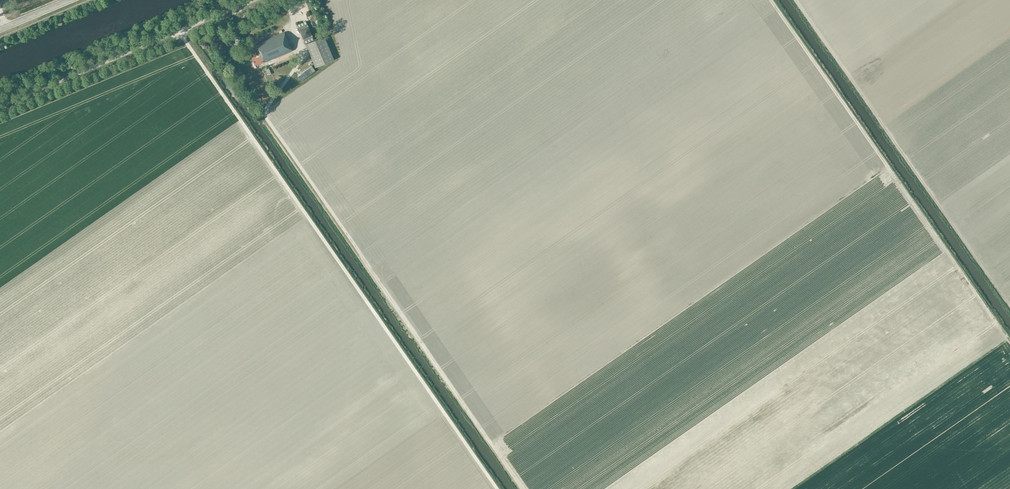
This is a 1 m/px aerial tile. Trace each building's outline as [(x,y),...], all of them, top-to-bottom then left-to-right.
[(325,36),(315,40),(313,35),(309,26),(308,26),(306,21),(297,25),(299,28),(304,40),(306,44),(315,67),(334,59),(325,36)] [(261,64),(268,61),(292,51),(284,32),(257,43),(261,53),(252,57),(255,65),(260,63),(261,64)]
